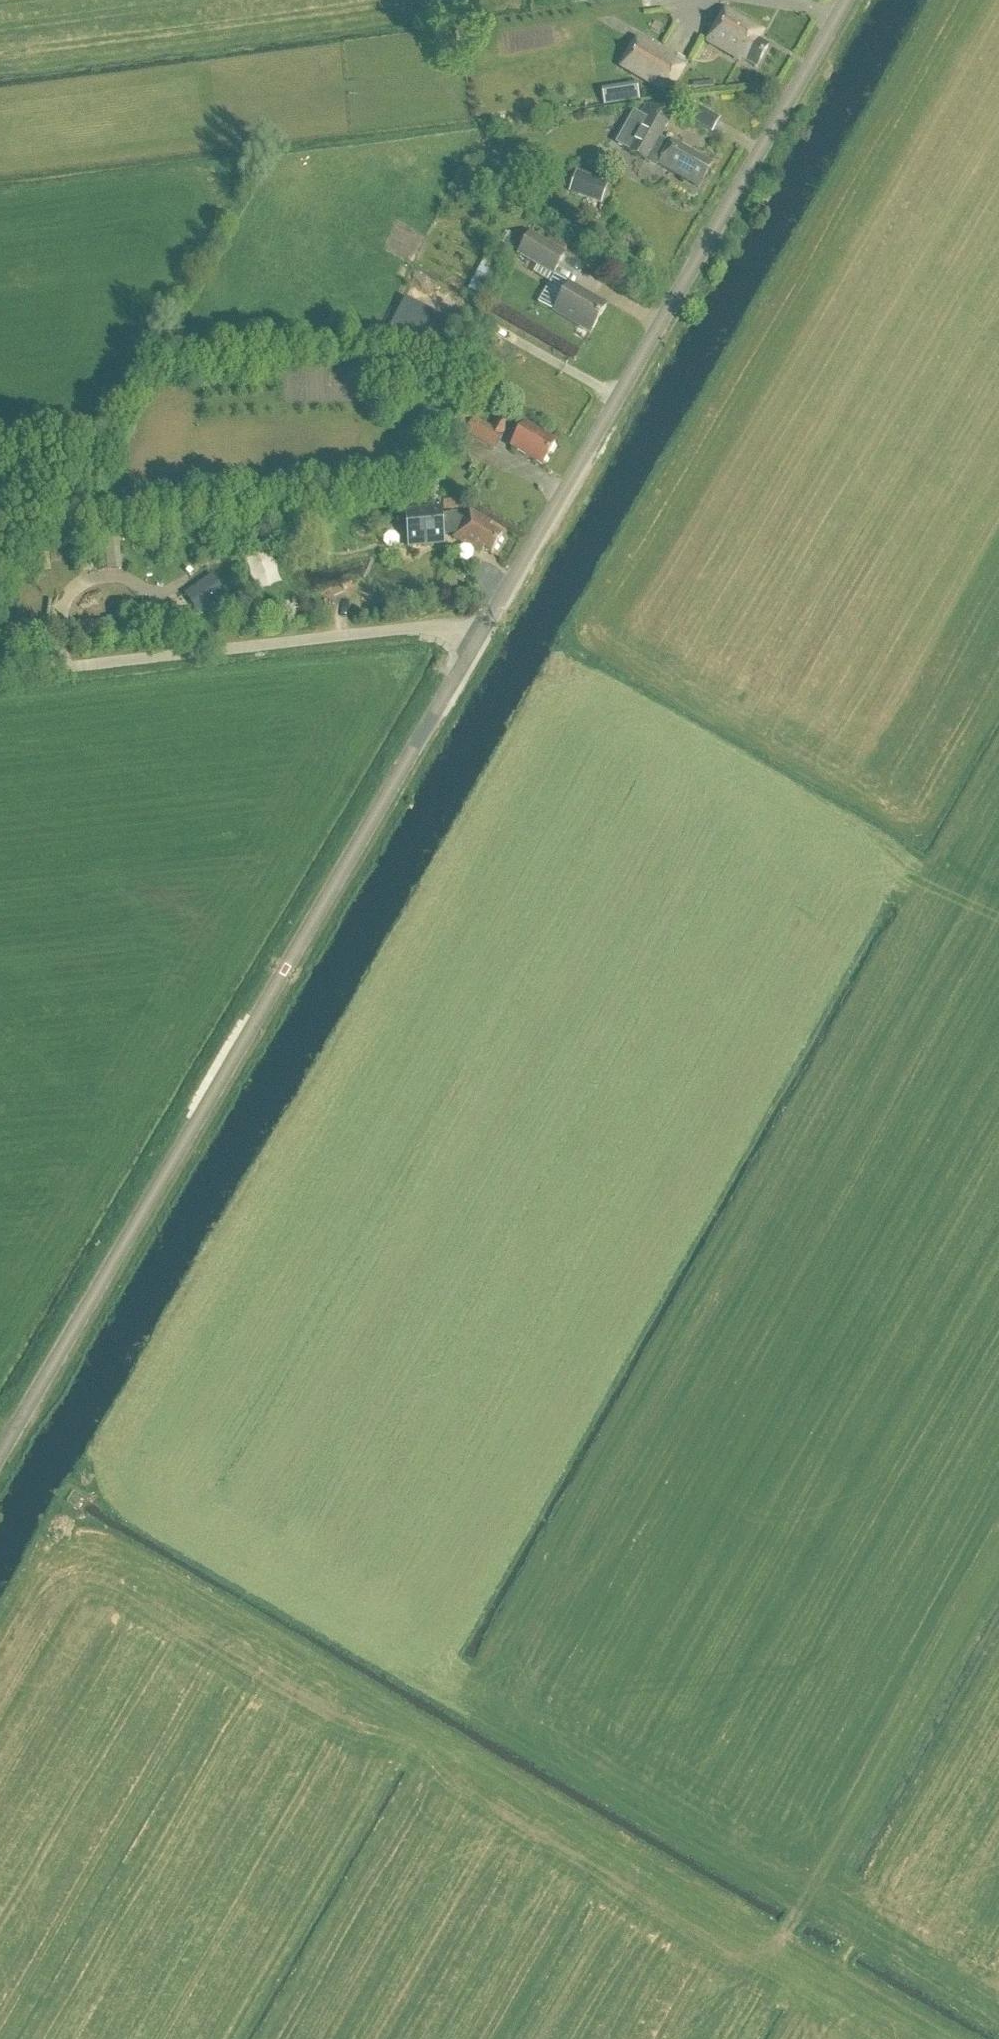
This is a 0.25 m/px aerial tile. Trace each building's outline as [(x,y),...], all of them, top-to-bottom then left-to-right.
[(755,69),(767,48),(752,39),(757,31),(724,12),(706,43),(739,62),(740,60),(755,69)] [(618,70),(669,99),(686,69),(636,40),(618,70)] [(673,118),(651,106),(644,119),(634,113),(616,146),(629,153),(628,155),(646,164),(650,159),(659,164),(658,166),(698,189),(711,166),(670,143),(670,145),(661,140),(673,118)] [(687,121),(712,135),(720,121),(696,107),(687,121)] [(665,201),(672,190),(637,165),(629,177),(665,201)] [(568,195),(601,207),(608,185),(575,174),(568,195)] [(530,235),(519,255),(553,274),(564,255),(530,235)] [(605,307),(569,286),(554,312),(589,333),(605,307)] [(374,369),(368,381),(379,387),(385,374),(374,369)] [(494,453),(512,422),(500,415),(491,431),(460,413),(452,426),(466,434),(465,436),(494,453)] [(524,426),(510,450),(541,469),(556,445),(524,426)] [(468,513),(463,522),(452,516),(440,517),(439,511),(404,514),(407,548),(442,545),(442,537),(455,536),(453,539),(480,556),(483,550),(491,555),(500,538),(488,531),(490,526),(468,513)] [(116,570),(113,540),(95,542),(98,572),(116,570)] [(211,577),(184,596),(197,616),(225,597),(211,577)] [(63,613),(61,599),(41,601),(43,615),(63,613)]
